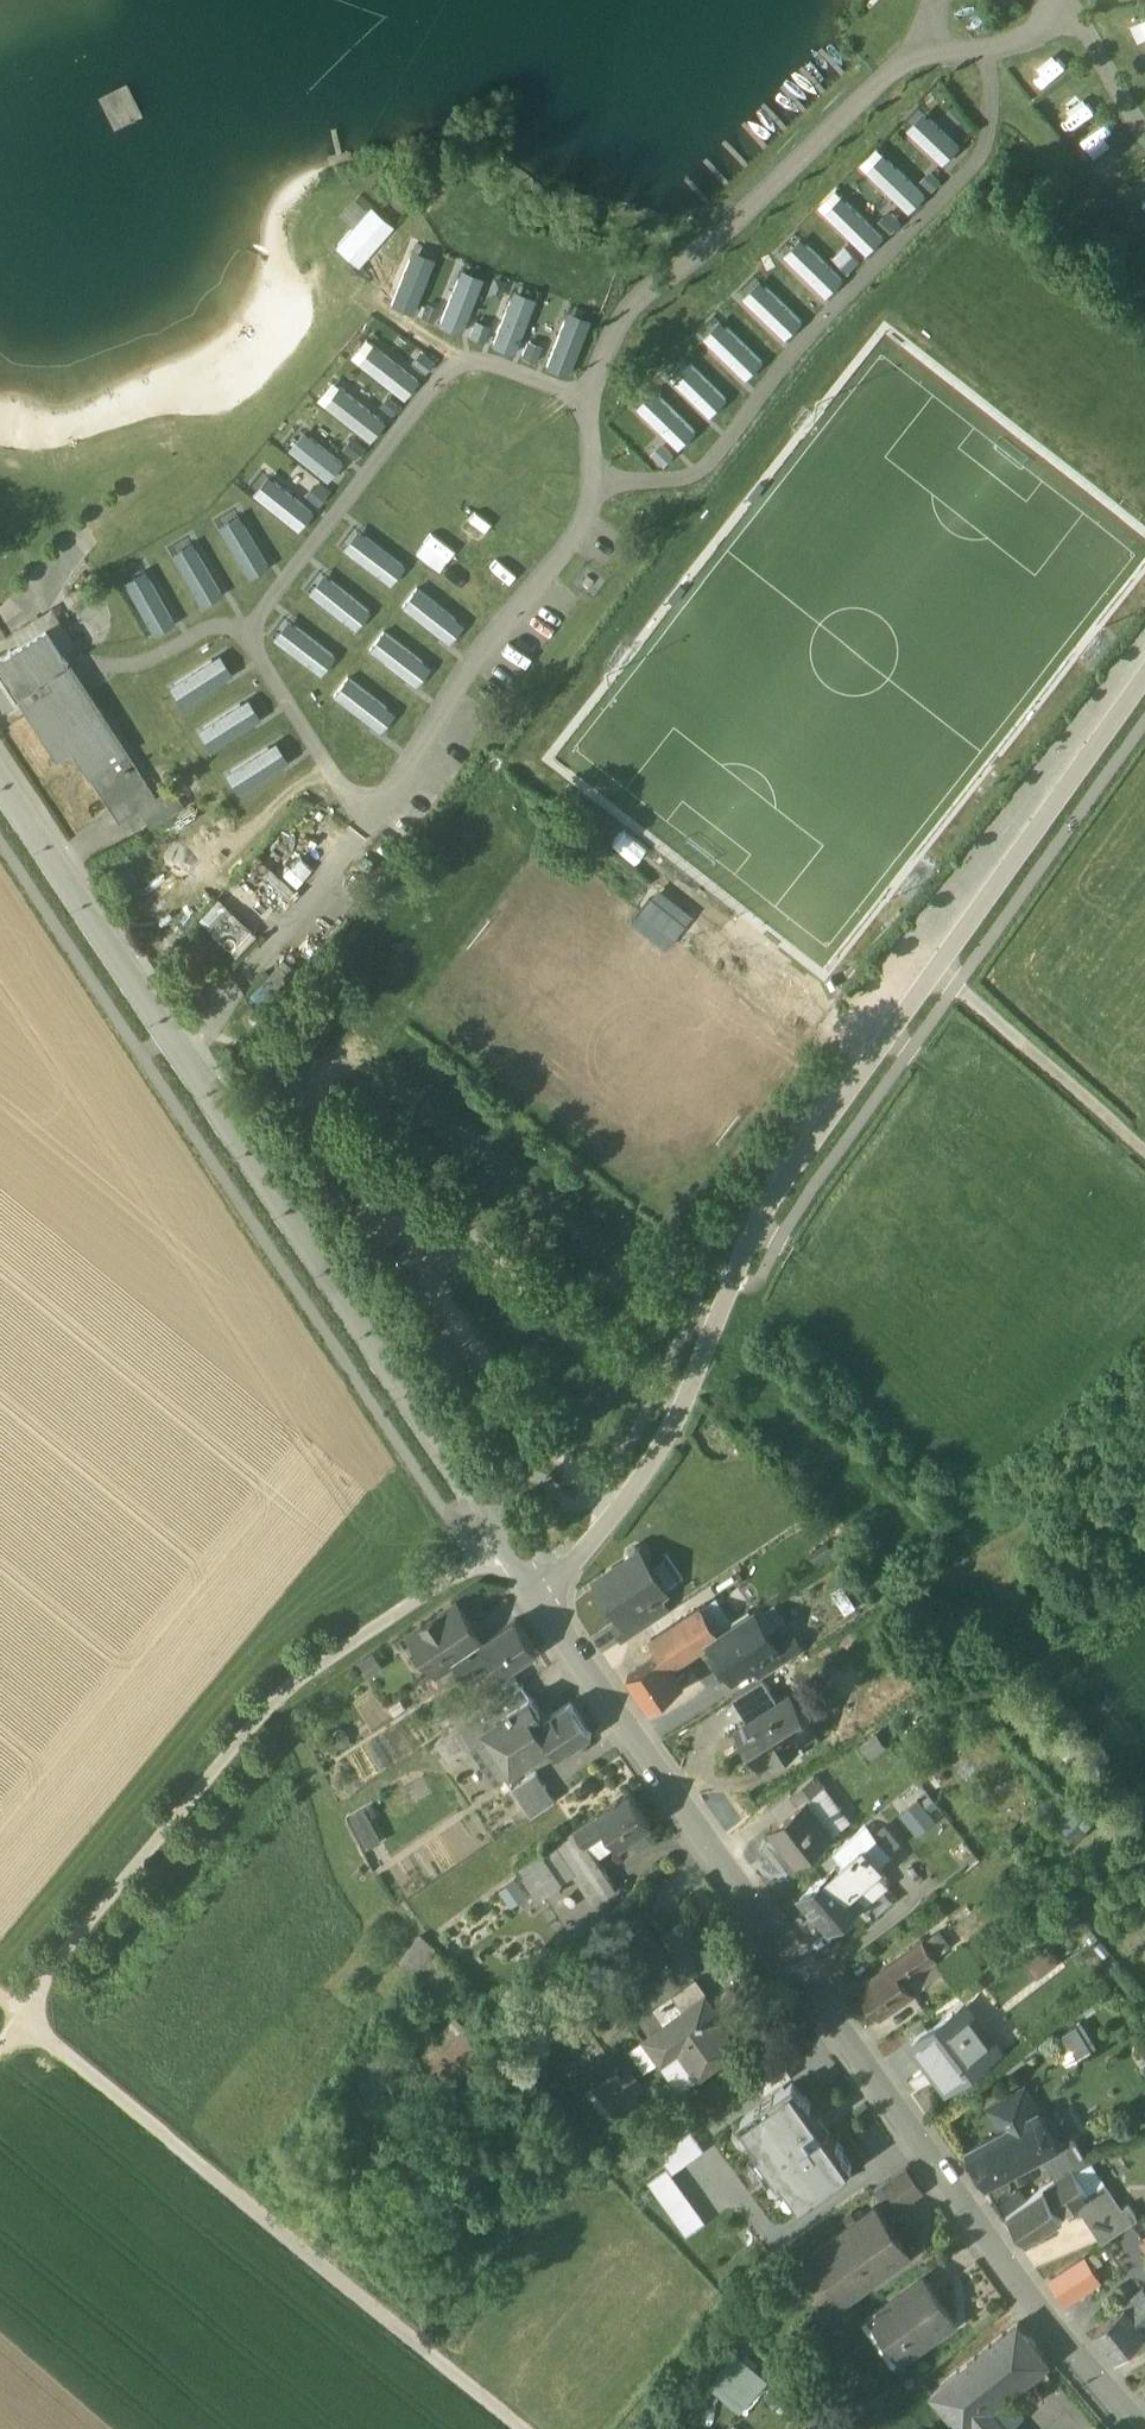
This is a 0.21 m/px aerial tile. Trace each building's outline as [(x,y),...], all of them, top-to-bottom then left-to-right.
[(997,2),(1008,8),(1013,0),(998,0),(997,2)] [(960,145),(923,109),(906,127),(943,162),(960,145)] [(926,193),(889,158),(872,176),(909,211),(926,193)] [(884,233),(846,198),(829,216),(867,251),(884,233)] [(370,207),(336,244),(358,265),(393,227),(370,207)] [(843,276),(805,241),(788,259),(826,294),(843,276)] [(457,276),(440,325),(464,333),(481,285),(457,276)] [(802,319),(765,284),(748,301),(785,337),(802,319)] [(509,295),(492,344),(516,352),(533,303),(509,295)] [(564,316),(547,365),(570,373),(587,324),(564,316)] [(764,359),(726,324),(709,342),(747,377),(764,359)] [(535,357),(541,340),(527,334),(520,351),(535,357)] [(362,364),(403,395),(418,376),(377,345),(362,364)] [(728,396),(690,361),(673,379),(711,414),(728,396)] [(329,407),(370,438),(385,418),(344,387),(329,407)] [(696,429),(658,393),(641,411),(679,447),(696,429)] [(287,449),(328,480),(343,461),(302,430),(287,449)] [(260,497),(301,528),(316,509),(275,478),(260,497)] [(223,530),(249,574),(270,562),(244,517),(223,530)] [(344,548),(385,579),(400,559),(359,528),(344,548)] [(175,557),(201,601),(223,589),(197,544),(175,557)] [(306,589),(347,620),(362,600),(321,569),(306,589)] [(128,585),(154,629),(176,617),(150,572),(128,585)] [(402,604),(443,635),(458,616),(417,585),(402,604)] [(271,636),(312,667),(327,648),(286,617),(271,636)] [(0,654),(0,670),(15,693),(30,683),(41,701),(53,693),(42,675),(67,659),(45,625),(0,654)] [(368,649),(409,680),(424,661),(383,630),(368,649)] [(193,702),(236,674),(223,653),(180,681),(193,702)] [(137,768),(67,659),(42,675),(53,693),(41,701),(30,683),(15,693),(56,758),(72,748),(107,803),(144,779),(137,768)] [(332,695),(373,726),(388,706),(347,675),(332,695)] [(221,746),(264,718),(251,697),(208,725),(221,746)] [(250,788),(293,760),(280,739),(237,767),(250,788)] [(144,779),(107,803),(118,820),(155,796),(144,779)] [(289,837),(301,844),(312,826),(300,819),(289,837)] [(268,1090),(280,1104),(292,1095),(280,1081),(268,1090)] [(637,1541),(628,1547),(626,1556),(597,1576),(622,1613),(623,1615),(659,1591),(667,1587),(650,1561),(652,1551),(646,1543),(637,1541)] [(659,1591),(623,1615),(622,1613),(614,1618),(625,1636),(669,1606),(659,1591)] [(457,1597),(410,1629),(437,1669),(455,1657),(485,1637),(457,1597)] [(702,1601),(668,1623),(687,1653),(712,1637),(721,1630),(702,1601)] [(777,1624),(763,1602),(755,1608),(769,1629),(777,1624)] [(721,1630),(712,1637),(718,1647),(716,1659),(728,1662),(735,1672),(764,1653),(779,1643),(778,1641),(769,1629),(755,1608),(721,1630)] [(516,1615),(485,1637),(495,1653),(506,1668),(513,1664),(538,1647),(516,1615)] [(660,1651),(629,1672),(649,1703),(683,1681),(671,1663),(687,1653),(668,1623),(649,1635),(660,1651)] [(795,1629),(778,1641),(779,1643),(764,1653),(773,1665),(805,1644),(795,1629)] [(485,1637),(455,1657),(466,1672),(495,1653),(485,1637)] [(466,1672),(487,1704),(524,1680),(513,1664),(506,1668),(495,1653),(466,1672)] [(466,1672),(455,1657),(437,1669),(447,1685),(466,1672)] [(764,1671),(734,1690),(749,1714),(780,1695),(764,1671)] [(749,1714),(741,1719),(752,1737),(751,1738),(763,1756),(776,1748),(780,1754),(800,1741),(796,1735),(815,1723),(802,1704),(801,1705),(790,1688),(780,1695),(749,1714)] [(535,1695),(489,1725),(501,1744),(547,1714),(535,1695)] [(547,1714),(501,1744),(514,1763),(551,1738),(560,1752),(592,1731),(571,1698),(547,1714)] [(485,1712),(454,1731),(463,1746),(480,1736),(477,1731),(491,1722),(485,1712)] [(537,1768),(515,1783),(533,1810),(555,1796),(537,1768)] [(815,1768),(793,1786),(802,1797),(807,1793),(808,1794),(825,1781),(815,1768)] [(850,1814),(825,1781),(808,1794),(833,1827),(850,1814)] [(792,1784),(771,1801),(781,1813),(802,1797),(793,1786),(792,1784)] [(630,1785),(599,1806),(600,1808),(576,1824),(586,1839),(587,1838),(610,1822),(621,1839),(652,1818),(630,1785)] [(919,1824),(939,1808),(921,1785),(901,1800),(919,1824)] [(781,1813),(771,1821),(798,1855),(833,1827),(808,1794),(807,1793),(802,1797),(781,1813)] [(368,1801),(350,1810),(366,1844),(384,1835),(368,1801)] [(867,1816),(835,1843),(844,1854),(838,1860),(863,1893),(864,1894),(889,1873),(876,1858),(891,1845),(867,1816)] [(576,1824),(555,1838),(595,1898),(617,1883),(587,1838),(586,1839),(576,1824)] [(541,1846),(518,1862),(540,1893),(563,1878),(541,1846)] [(837,1859),(802,1888),(816,1904),(817,1904),(830,1920),(863,1893),(838,1860),(837,1859)] [(923,1902),(911,1912),(919,1922),(931,1912),(923,1902)] [(690,1911),(669,1926),(684,1948),(689,1955),(710,1940),(690,1911)] [(421,1967),(440,1941),(423,1928),(403,1954),(421,1967)] [(925,1929),(860,1975),(882,2006),(915,1983),(905,1970),(938,1947),(925,1929)] [(1053,1933),(1029,1952),(1040,1965),(1063,1946),(1053,1933)] [(684,1948),(620,1996),(658,2046),(659,2046),(646,2027),(687,1998),(675,1982),(697,1966),(689,1955),(684,1948)] [(697,1966),(675,1982),(687,1998),(709,1983),(697,1966)] [(687,1998),(646,2027),(659,2046),(662,2050),(680,2036),(700,2065),(740,2037),(721,2010),(726,2006),(709,1983),(687,1998)] [(966,1993),(914,2032),(949,2078),(974,2059),(973,2058),(1000,2038),(966,1993)] [(1086,2010),(1060,2018),(1069,2045),(1095,2036),(1086,2010)] [(753,2061),(763,2083),(794,2068),(784,2046),(753,2061)] [(621,2107),(659,2085),(638,2050),(600,2073),(621,2107)] [(1026,2076),(990,2095),(1003,2120),(970,2138),(989,2173),(1059,2135),(1040,2100),(1039,2101),(1026,2076)] [(792,2078),(743,2112),(759,2136),(754,2140),(778,2176),(784,2172),(799,2194),(850,2159),(842,2147),(844,2145),(829,2122),(824,2126),(815,2114),(819,2111),(804,2089),(801,2091),(792,2078)] [(692,2120),(661,2142),(675,2162),(706,2139),(692,2120)] [(903,2201),(929,2178),(908,2155),(882,2177),(903,2201)] [(671,2157),(651,2171),(688,2225),(708,2210),(671,2157)] [(1074,2159),(1045,2178),(1062,2203),(1078,2193),(1091,2184),(1090,2183),(1074,2159)] [(1118,2202),(1101,2176),(1090,2183),(1091,2184),(1078,2193),(1103,2231),(1139,2208),(1130,2194),(1118,2202)] [(1025,2192),(1010,2202),(1028,2230),(1064,2206),(1062,2203),(1045,2178),(1025,2192)] [(1019,2182),(1001,2192),(1007,2204),(1010,2202),(1025,2192),(1019,2182)] [(875,2199),(814,2243),(830,2266),(840,2259),(856,2280),(907,2244),(894,2225),(895,2218),(888,2217),(875,2199)] [(1086,2249),(1054,2270),(1070,2294),(1102,2273),(1086,2249)] [(923,2267),(871,2304),(903,2348),(955,2311),(923,2267)] [(1124,2293),(1126,2296),(1128,2294),(1144,2315),(1144,2276),(1124,2293)] [(1095,2321),(1117,2348),(1144,2324),(1144,2315),(1128,2294),(1126,2296),(1095,2321)] [(933,2383),(972,2428),(998,2428),(1010,2419),(992,2399),(1050,2352),(1019,2314),(933,2383)] [(742,2339),(712,2371),(743,2401),(773,2369),(742,2339)] [(1015,2415),(1010,2419),(998,2428),(1027,2428),(1015,2415)]
